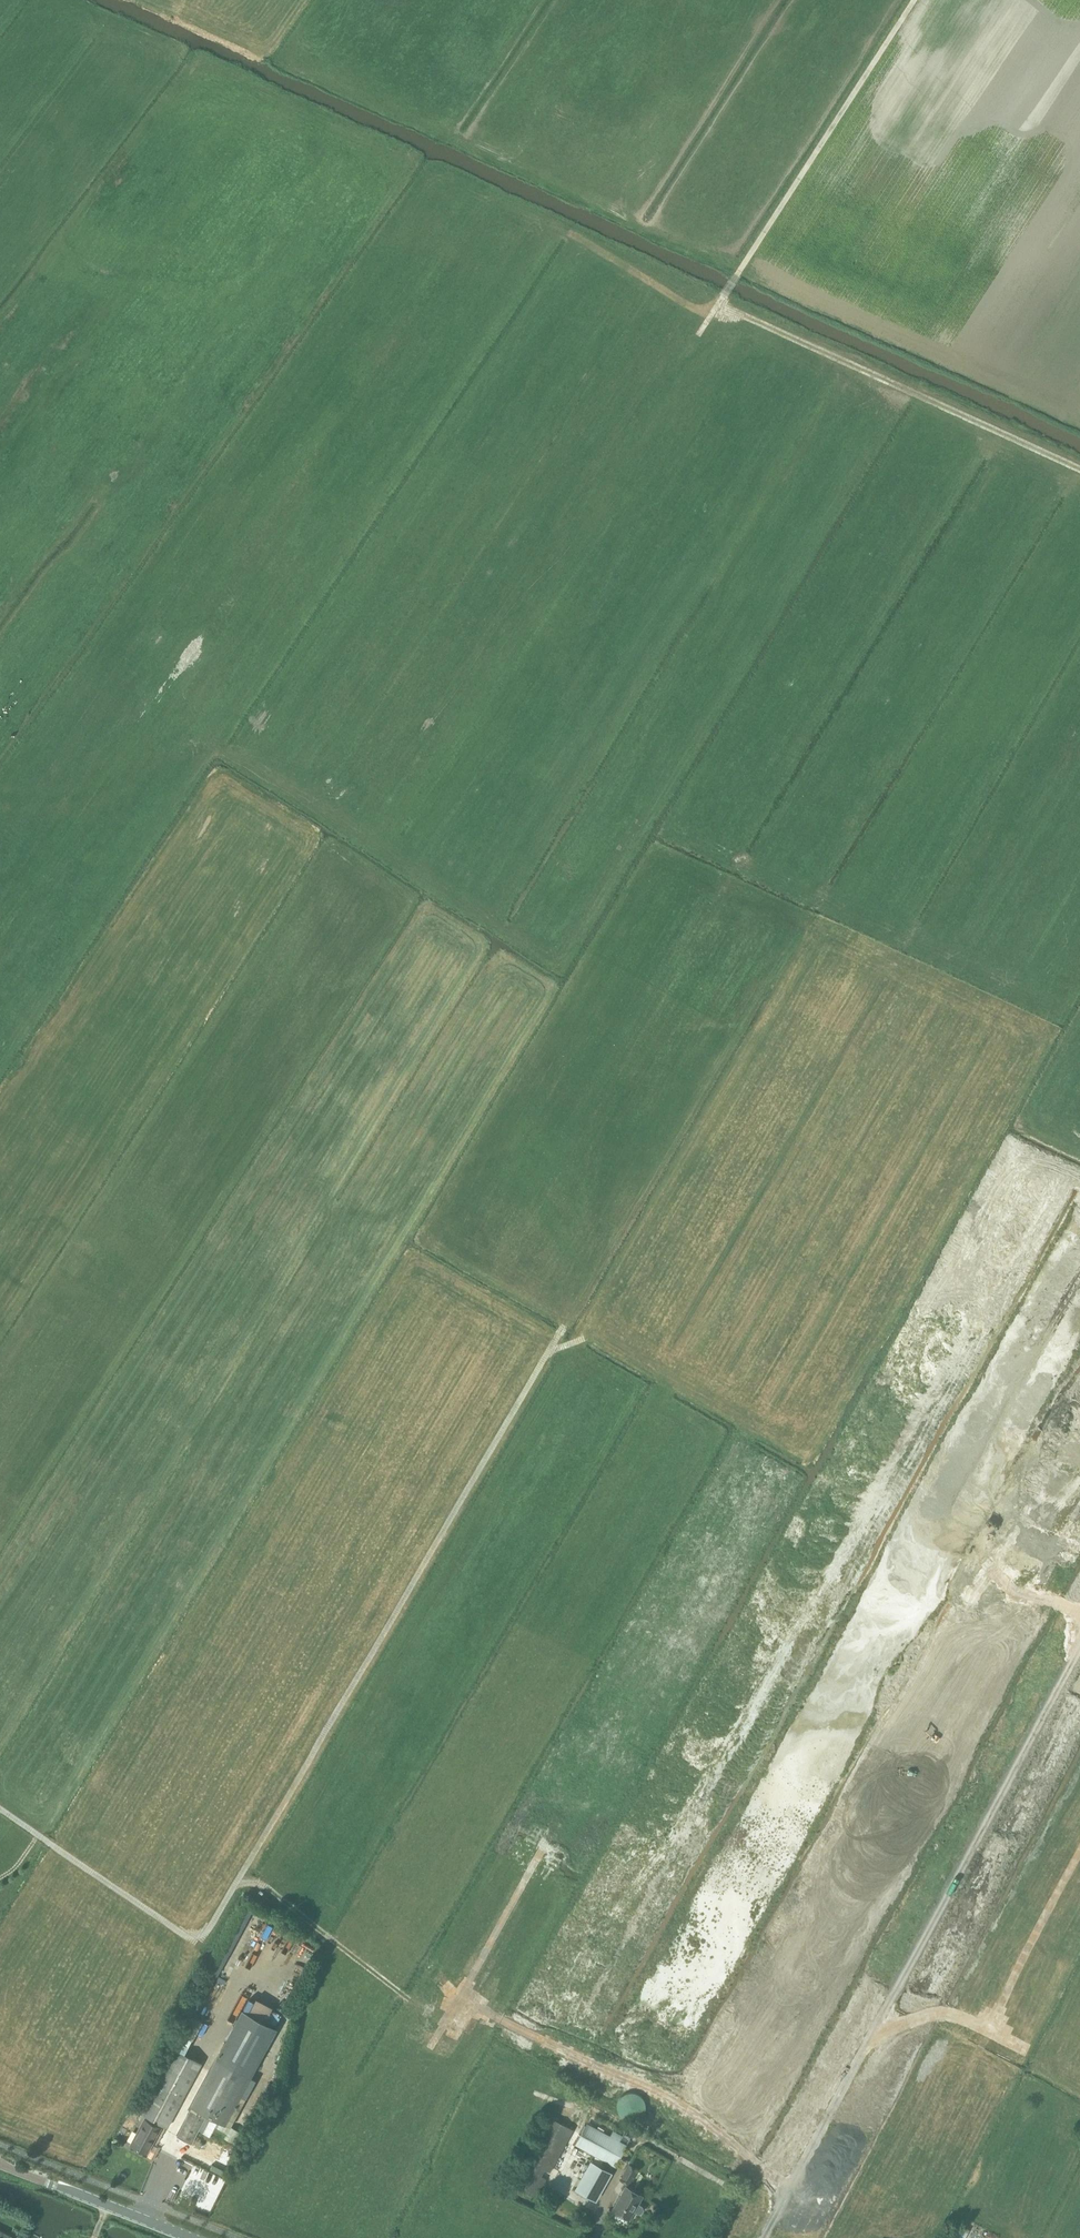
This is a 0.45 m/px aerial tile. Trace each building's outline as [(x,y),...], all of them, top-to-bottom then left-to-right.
[(256,1999),(248,2013),(264,2022),(272,2007),(256,1999)] [(248,2013),(242,2010),(191,2105),(192,2106),(177,2136),(191,2143),(206,2113),(230,2126),(255,2080),(250,2077),(277,2028),(264,2022),(248,2013)] [(140,2112),(167,2126),(201,2062),(175,2048),(140,2112)] [(643,2107),(643,2104),(642,2101),(640,2098),(639,2096),(634,2093),(631,2092),(629,2092),(626,2092),(623,2093),(621,2094),(618,2096),(616,2098),(615,2101),(614,2104),(614,2107),(614,2109),(615,2113),(618,2117),(619,2118),(622,2120),(625,2121),(627,2121),(630,2121),(633,2121),(635,2120),(638,2118),(639,2116),(641,2113),(642,2111),(643,2107)] [(543,2181),(572,2129),(549,2116),(512,2184),(535,2196),(542,2184),(545,2186),(547,2183),(543,2181)] [(130,2143),(146,2152),(160,2127),(144,2118),(130,2143)] [(576,2142),(615,2164),(626,2145),(620,2141),(623,2136),(613,2131),(610,2136),(587,2123),(576,2142)] [(238,2131),(229,2127),(224,2136),(234,2140),(238,2131)] [(590,2160),(574,2190),(594,2201),(610,2171),(590,2160)] [(628,2184),(637,2168),(628,2164),(620,2180),(628,2184)] [(637,2203),(642,2195),(626,2186),(613,2209),(629,2218),(633,2210),(638,2213),(641,2212),(643,2209),(642,2206),(637,2203)] [(954,2237),(965,2237),(969,2230),(957,2225),(952,2237),(954,2237)] [(12,2235),(0,2229),(0,2237),(11,2237),(12,2235)]
